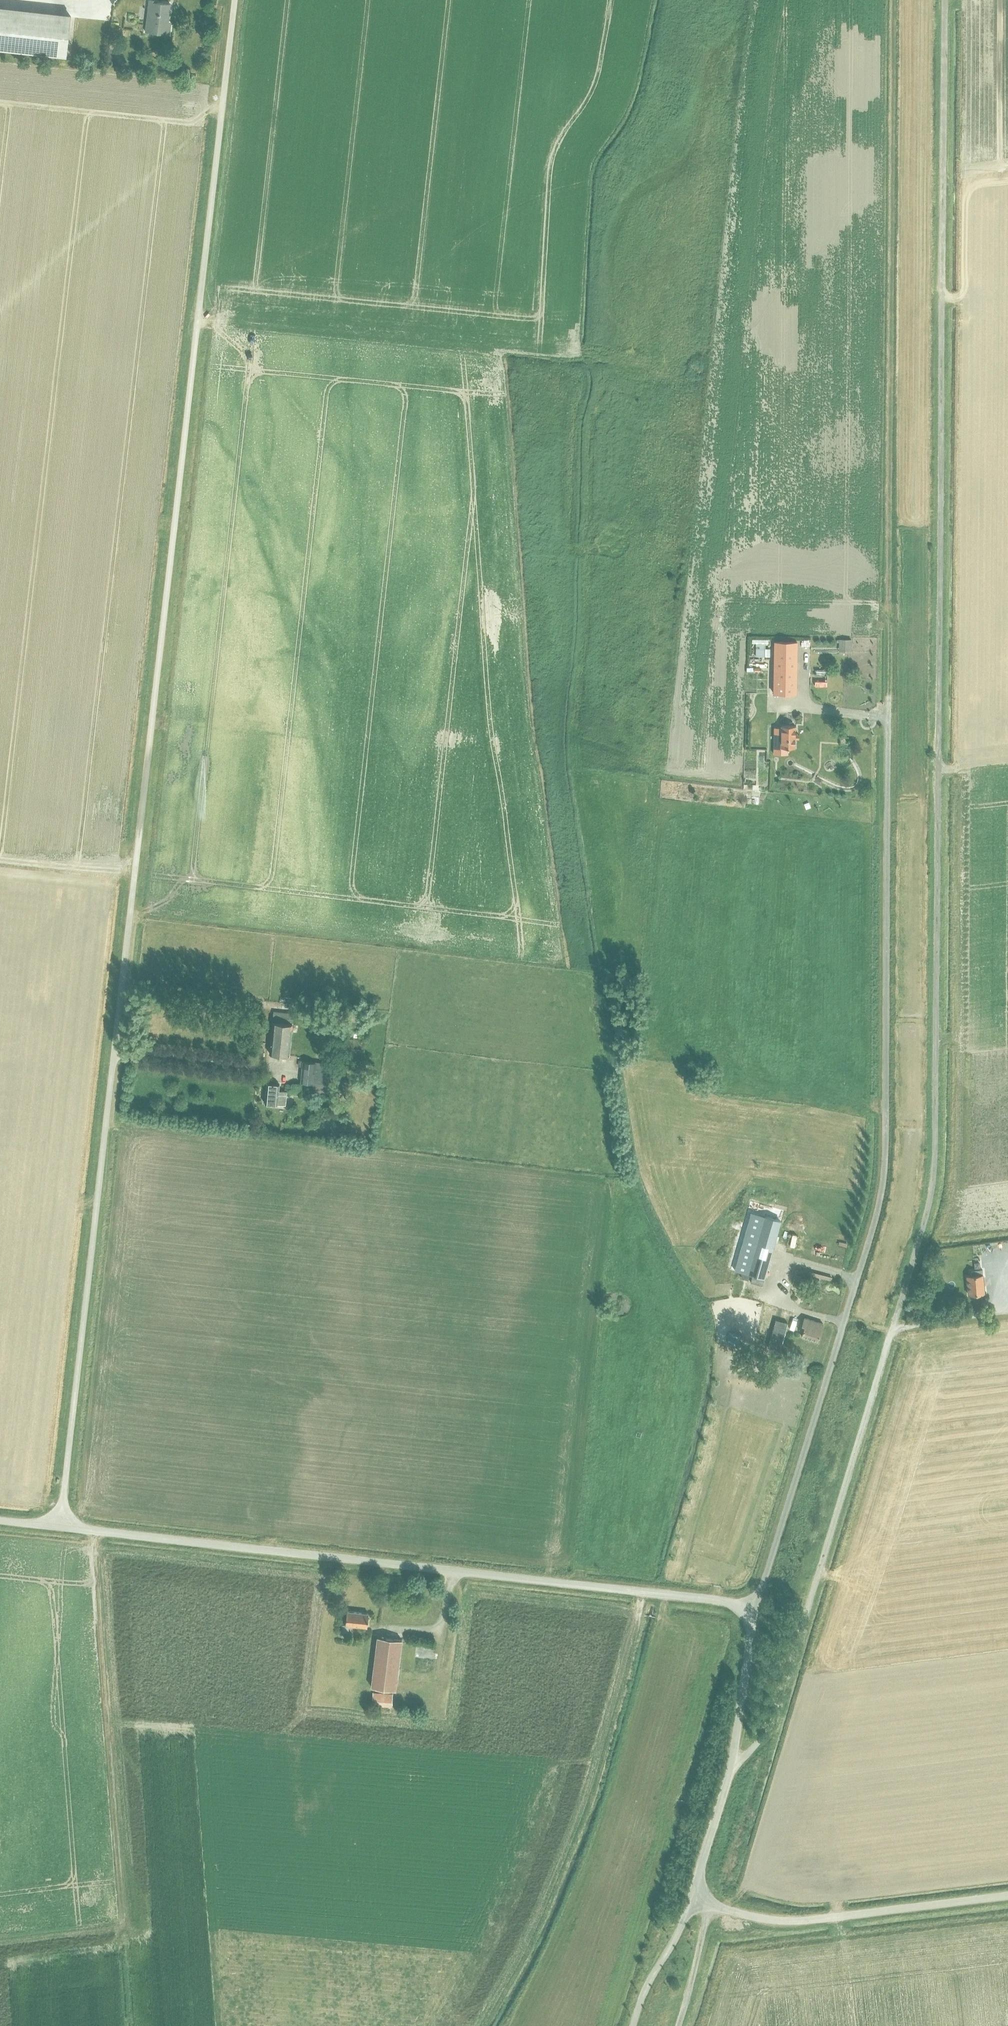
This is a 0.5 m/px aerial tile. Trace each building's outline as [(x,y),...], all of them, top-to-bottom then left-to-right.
[(146,32),(170,35),(171,26),(168,25),(171,4),(157,2),(157,0),(156,0),(150,0),(146,32)] [(71,17),(0,9),(0,46),(67,54),(71,17)] [(766,635),(752,636),(752,654),(768,654),(768,644),(766,644),(766,635)] [(852,639),(839,639),(839,648),(852,649),(852,639)] [(774,693),(796,693),(797,641),(775,641),(774,693)] [(799,738),(799,734),(796,734),(796,725),(782,725),(782,727),(775,727),(774,754),(788,754),(788,748),(789,748),(789,747),(795,747),(795,738),(799,738)] [(754,764),(755,751),(743,750),(742,764),(754,764)] [(195,795),(191,799),(195,805),(200,801),(195,795)] [(270,1053),(290,1055),(294,1013),(274,1011),(270,1053)] [(303,1061),(301,1087),(311,1088),(311,1091),(321,1092),(321,1087),(341,1089),(343,1065),(303,1061)] [(265,1103),(285,1105),(286,1094),(279,1093),(280,1084),(267,1083),(265,1103)] [(751,1212),(735,1269),(753,1274),(751,1282),(762,1285),(765,1277),(764,1277),(780,1220),(751,1212)] [(821,1251),(828,1252),(829,1244),(821,1243),(821,1251)] [(967,1276),(969,1294),(983,1293),(981,1269),(970,1270),(971,1276),(967,1276)] [(802,1336),(817,1341),(823,1323),(805,1317),(802,1324),(801,1324),(799,1329),(803,1331),(802,1336)] [(776,1319),(768,1347),(780,1350),(788,1322),(776,1319)] [(347,1611),(346,1624),(343,1624),(342,1633),(348,1634),(349,1625),(367,1627),(369,1613),(347,1611)] [(372,1689),(396,1692),(402,1641),(378,1638),(372,1689)] [(412,1657),(432,1658),(433,1647),(413,1646),(412,1657)] [(373,1693),(372,1704),(392,1705),(393,1694),(373,1693)]
